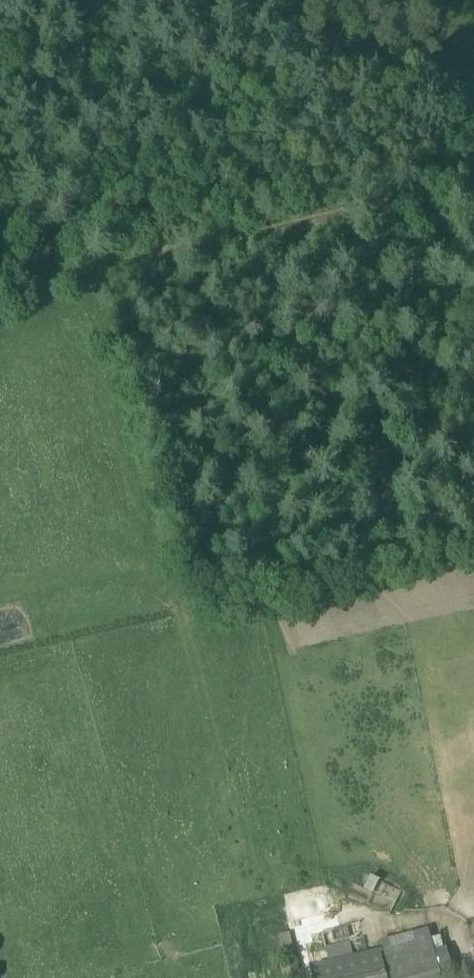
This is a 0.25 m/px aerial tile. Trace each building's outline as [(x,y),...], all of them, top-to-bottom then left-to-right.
[(444,977),(435,926),(387,935),(394,977),(438,977),(444,977)] [(314,965),(317,977),(385,977),(378,950),(314,965)] [(294,964),(282,968),(285,977),(298,977),(294,964)]
